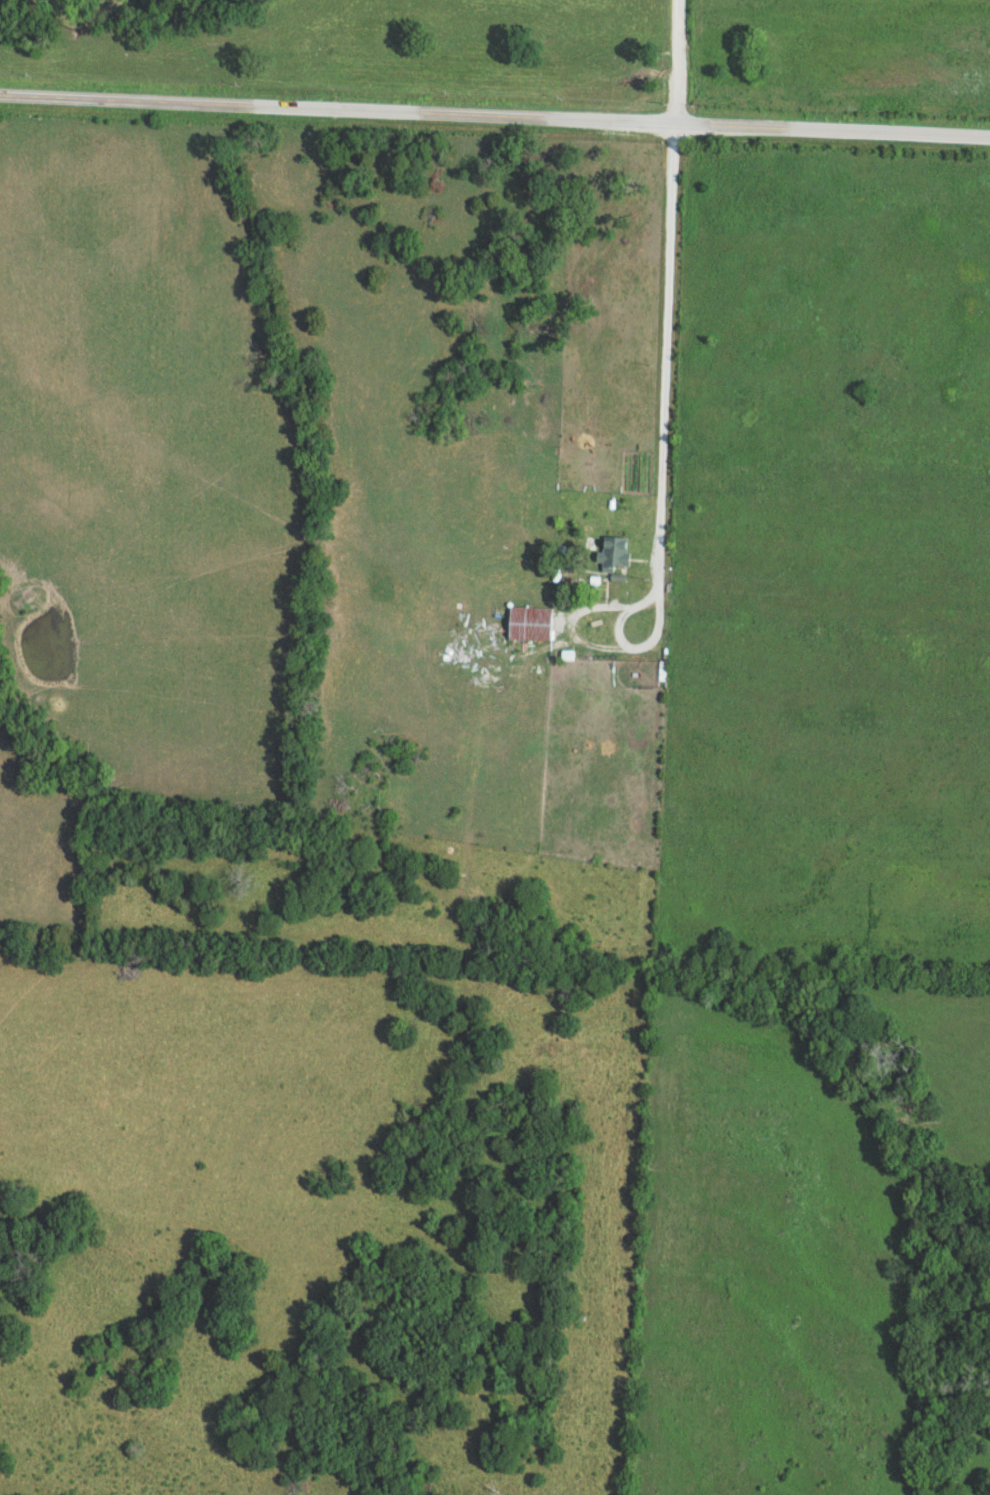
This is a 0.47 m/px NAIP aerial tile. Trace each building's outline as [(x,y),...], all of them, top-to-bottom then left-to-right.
[(605,552),(602,552),(601,566),(629,568),(631,536),(606,535),(605,552)]
